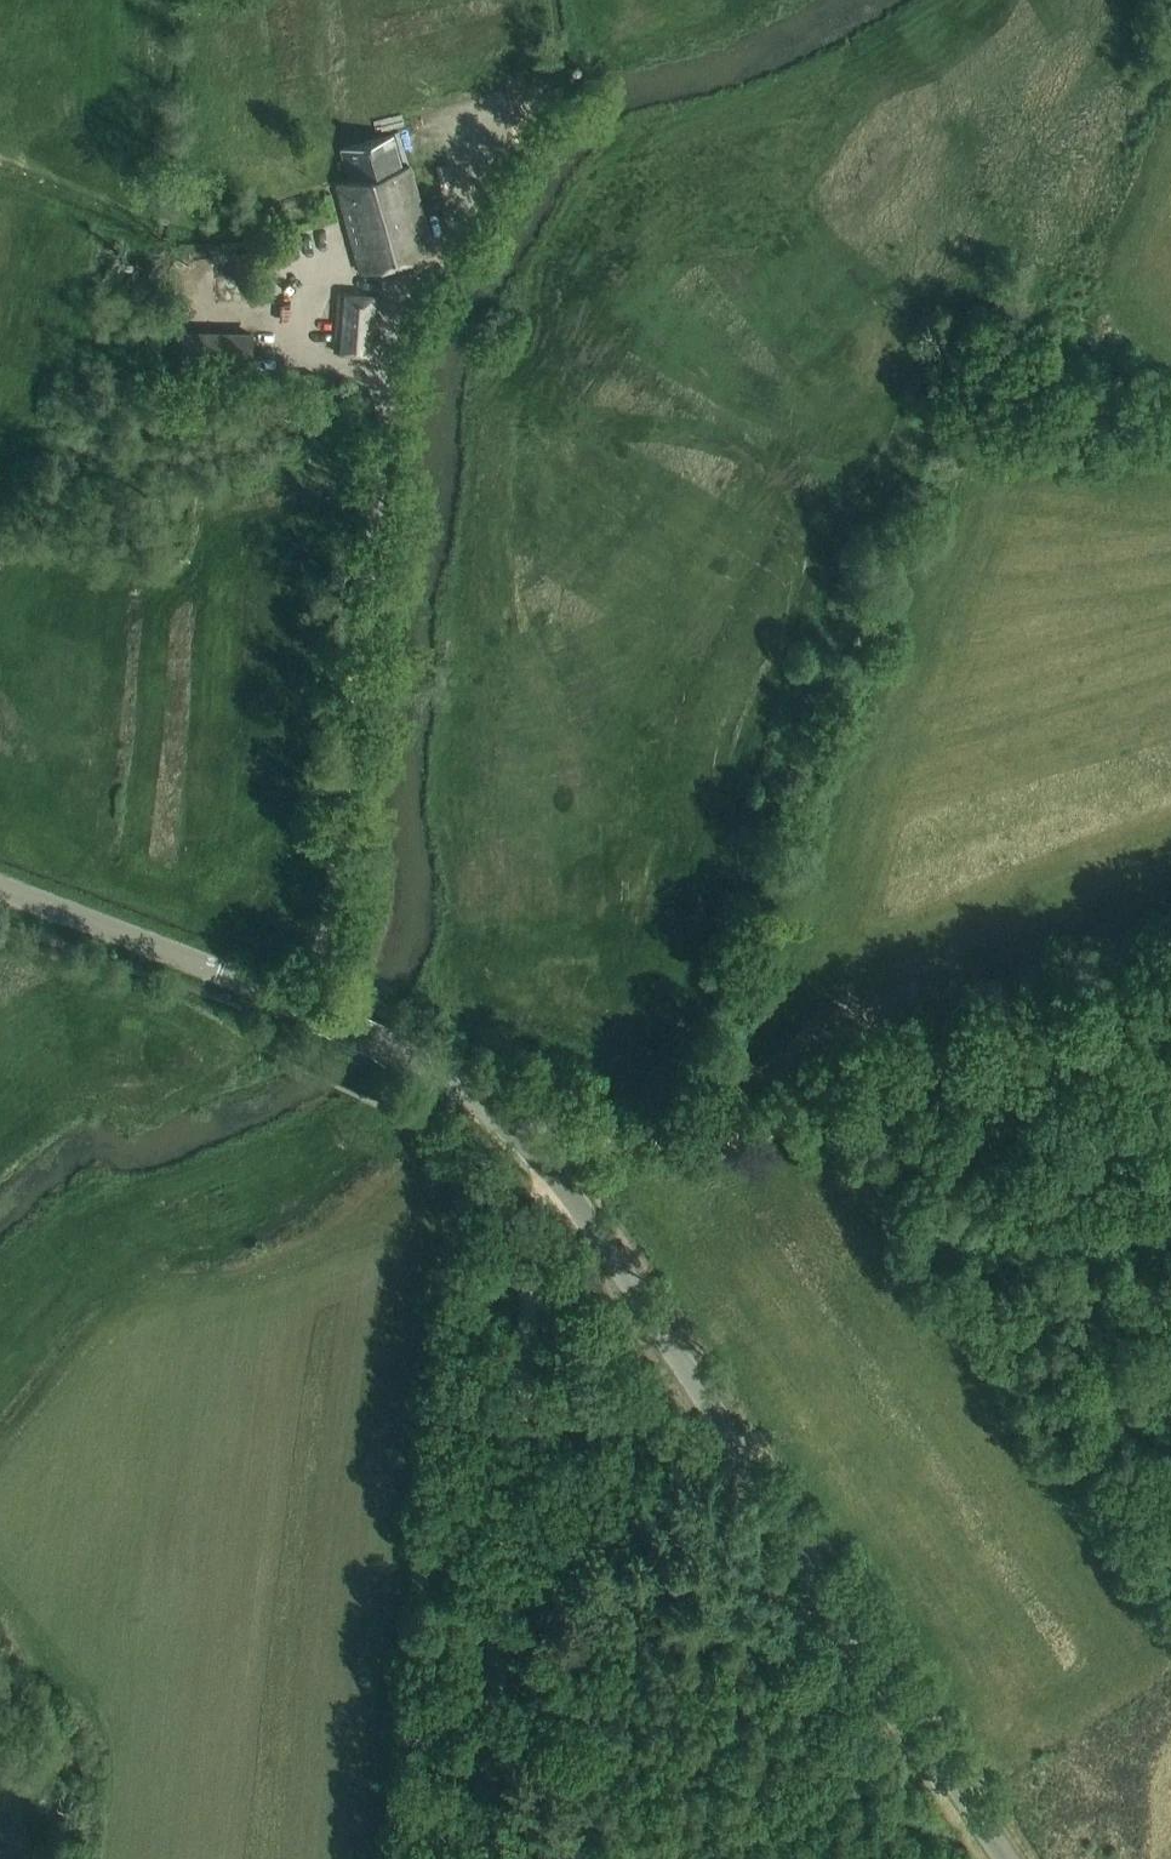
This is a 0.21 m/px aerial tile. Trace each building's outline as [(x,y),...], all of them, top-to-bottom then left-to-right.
[(435,252),(411,168),(405,169),(396,138),(344,152),(352,183),(340,186),(364,271),(435,252)] [(333,353),(373,357),(378,297),(338,293),(333,353)] [(178,358),(253,360),(254,327),(179,325),(178,358)] [(314,375),(294,376),(295,390),(315,389),(314,375)]
